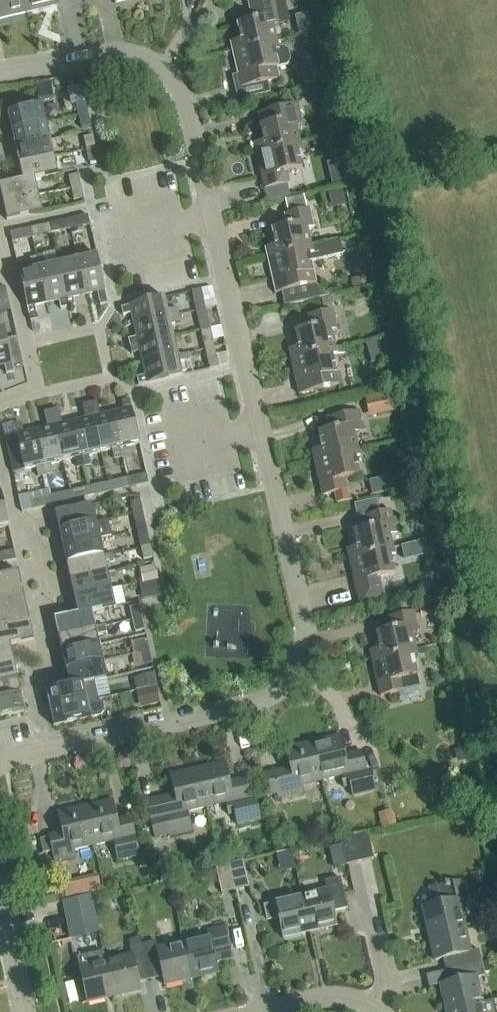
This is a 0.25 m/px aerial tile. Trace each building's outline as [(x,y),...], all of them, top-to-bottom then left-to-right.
[(26,13),(23,0),(0,0),(0,19),(26,13)] [(26,13),(57,6),(55,0),(23,0),(26,13)] [(230,42),(233,52),(238,51),(237,50),(276,41),(272,24),(278,23),(286,21),(281,0),(248,0),(252,20),(237,24),(241,40),(230,42)] [(312,10),(311,0),(295,0),(296,12),(312,10)] [(243,74),(233,76),(239,100),(271,92),(268,81),(278,79),(275,68),(277,67),(287,65),(290,60),(288,50),(283,47),(278,48),(276,41),(237,50),(238,51),(243,74)] [(78,116),(88,114),(85,102),(75,104),(78,116)] [(264,141),(259,142),(261,151),(300,142),(296,126),(301,124),(297,105),(273,110),(275,122),(260,125),(264,141)] [(7,114),(11,131),(46,123),(42,106),(7,114)] [(88,114),(78,116),(80,128),(90,126),(88,114)] [(11,131),(15,148),(50,140),(46,123),(11,131)] [(85,150),(95,148),(92,136),(83,138),(85,150)] [(15,148),(18,165),(54,157),(50,140),(15,148)] [(301,150),(300,142),(261,151),(266,174),(261,175),(264,189),(288,183),(285,171),(300,168),(297,151),(301,150)] [(95,148),(85,150),(88,162),(98,160),(95,148)] [(58,174),(54,157),(18,165),(22,181),(23,182),(34,179),(58,174)] [(70,189),(80,187),(77,174),(67,177),(70,189)] [(38,196),(34,179),(23,182),(22,181),(0,185),(0,192),(2,203),(38,196)] [(80,187),(70,189),(73,201),(82,198),(80,187)] [(41,213),(38,196),(2,203),(6,220),(41,213)] [(275,246),(270,247),(272,256),(313,246),(309,229),(313,228),(308,208),(284,214),(287,226),(271,230),(275,246)] [(67,220),(69,229),(89,225),(87,216),(67,220)] [(69,229),(67,220),(47,224),(49,234),(69,229)] [(49,234),(47,224),(29,229),(31,238),(49,234)] [(31,238),(29,229),(10,233),(12,242),(31,238)] [(315,284),(312,273),(310,261),(341,254),(338,240),(313,246),(272,256),(277,280),(272,281),(275,293),(281,292),(315,284)] [(81,248),(74,250),(76,259),(84,294),(96,291),(99,306),(107,304),(96,254),(83,257),(81,248)] [(42,255),(35,257),(46,302),(57,300),(60,309),(66,308),(56,263),(44,266),(42,255)] [(34,305),(46,302),(35,257),(29,258),(31,269),(19,272),(30,321),(37,319),(34,305)] [(72,296),(84,294),(76,259),(56,263),(66,308),(74,306),(72,296)] [(285,305),(329,295),(315,284),(281,292),(285,305)] [(195,311),(205,309),(201,290),(191,292),(195,311)] [(133,325),(178,315),(177,309),(167,311),(164,298),(120,308),(122,316),(131,314),(133,325)] [(200,330),(209,328),(205,309),(195,311),(200,330)] [(298,347),(293,349),(295,357),(336,348),(332,331),(336,330),(332,310),(308,315),(310,327),(295,331),(298,347)] [(129,347),(172,337),(169,324),(180,321),(178,315),(133,325),(136,337),(127,339),(129,347)] [(204,349),(213,347),(209,328),(200,330),(204,349)] [(3,365),(5,374),(13,373),(3,329),(0,330),(0,366),(3,365)] [(177,356),(172,337),(129,347),(130,354),(139,352),(142,364),(177,356)] [(213,347),(204,349),(208,369),(218,367),(213,347)] [(332,357),(337,355),(343,354),(342,347),(336,348),(295,357),(300,381),(296,382),(298,394),(338,385),(332,357)] [(177,356),(142,364),(144,376),(135,378),(137,385),(192,373),(188,354),(177,356)] [(389,394),(364,399),(366,410),(374,409),(375,415),(392,412),(389,394)] [(110,414),(118,449),(138,444),(128,400),(120,402),(122,411),(110,414)] [(96,402),(90,404),(101,453),(111,450),(114,460),(121,458),(118,449),(110,414),(99,417),(96,402)] [(101,453),(90,404),(81,406),(84,420),(72,423),(83,467),(90,465),(88,456),(101,453)] [(57,410),(50,411),(62,462),(75,459),(77,468),(83,467),(72,423),(60,425),(58,417),(57,410)] [(321,448),(316,449),(318,458),(358,449),(354,433),(363,431),(359,410),(330,417),(333,429),(318,432),(321,448)] [(46,429),(34,431),(44,476),(53,474),(50,465),(62,462),(50,411),(42,413),(44,420),(46,429)] [(44,476),(34,431),(22,434),(20,425),(13,427),(23,471),(35,468),(38,477),(44,476)] [(336,503),(348,500),(343,479),(358,476),(355,459),(366,456),(364,448),(358,449),(318,458),(323,482),(318,483),(321,496),(334,493),(336,503)] [(125,479),(128,488),(147,484),(145,474),(125,479)] [(108,483),(110,492),(128,488),(125,479),(108,483)] [(88,488),(90,497),(110,492),(108,483),(88,488)] [(69,492),(71,501),(90,497),(88,488),(69,492)] [(49,496),(51,505),(71,501),(69,492),(49,496)] [(51,505),(49,496),(31,500),(29,494),(18,497),(22,512),(51,505)] [(133,514),(142,512),(140,500),(131,502),(133,514)] [(58,531),(96,522),(92,506),(54,514),(58,531)] [(356,546),(351,548),(353,557),(392,548),(390,536),(395,535),(394,530),(389,510),(365,515),(368,527),(352,530),(356,546)] [(137,531),(146,529),(142,512),(133,514),(137,531)] [(100,539),(111,536),(107,521),(96,523),(96,522),(58,531),(62,548),(100,539)] [(150,546),(146,529),(137,531),(141,548),(150,546)] [(103,556),(100,539),(62,548),(65,565),(103,556)] [(150,546),(141,548),(143,560),(153,558),(150,546)] [(392,548),(353,557),(356,573),(351,574),(356,595),(381,589),(378,578),(393,574),(389,557),(394,556),(392,548)] [(15,560),(13,551),(0,554),(0,563),(15,560)] [(107,573),(105,562),(113,560),(112,554),(103,556),(65,565),(69,582),(107,573)] [(148,582),(158,580),(155,567),(145,569),(148,582)] [(21,589),(17,572),(0,576),(0,594),(21,589)] [(111,590),(111,589),(107,573),(69,582),(73,598),(111,590)] [(158,580),(148,582),(152,598),(161,596),(158,580)] [(25,606),(21,589),(0,594),(0,612),(25,606)] [(111,590),(73,598),(77,615),(92,612),(115,607),(111,590)] [(29,623),(25,606),(0,612),(0,629),(29,623)] [(132,621),(142,618),(139,606),(129,608),(132,621)] [(95,629),(95,628),(92,612),(77,615),(54,620),(57,637),(95,629)] [(379,648),(374,649),(376,659),(416,650),(412,632),(417,631),(413,612),(389,617),(391,628),(375,631),(379,648)] [(142,618),(132,621),(135,633),(144,630),(142,618)] [(29,623),(0,629),(0,646),(9,644),(9,645),(33,640),(29,623)] [(99,645),(97,635),(106,633),(105,626),(95,628),(95,629),(57,637),(61,654),(99,645)] [(146,640),(131,643),(134,655),(140,654),(149,652),(146,640)] [(9,645),(9,644),(0,646),(0,664),(13,661),(9,645)] [(103,662),(99,645),(61,654),(65,671),(103,662)] [(380,696),(404,691),(419,687),(413,658),(418,657),(416,650),(376,659),(382,682),(376,683),(380,696)] [(149,652),(140,654),(142,666),(152,664),(149,652)] [(13,661),(0,664),(0,682),(17,678),(13,661)] [(83,685),(93,683),(107,680),(103,662),(65,671),(69,687),(83,685)] [(147,687),(157,685),(154,673),(145,675),(147,687)] [(17,678),(0,682),(0,700),(21,695),(17,678)] [(45,693),(49,710),(96,699),(93,683),(83,685),(69,687),(45,693)] [(160,700),(157,685),(147,687),(138,689),(140,699),(149,697),(151,703),(160,700)] [(21,695),(0,700),(0,718),(25,712),(21,695)] [(102,703),(97,701),(96,699),(49,710),(53,727),(91,719),(91,718),(100,716),(103,711),(102,703)] [(340,777),(341,783),(343,790),(351,788),(353,797),(376,792),(371,770),(366,771),(361,751),(343,755),(339,736),(312,742),(321,781),(340,777)] [(301,785),(321,781),(312,742),(284,748),(288,768),(271,772),(277,798),(303,792),(301,785)] [(223,762),(197,768),(206,808),(225,803),(228,816),(234,814),(237,826),(260,821),(255,798),(250,799),(245,778),(228,782),(223,762)] [(206,808),(197,768),(170,775),(175,794),(146,801),(155,840),(192,832),(187,812),(206,808)] [(111,800),(85,806),(94,845),(113,841),(117,861),(138,856),(129,817),(115,820),(111,800)] [(74,850),(94,845),(85,806),(57,812),(62,831),(47,835),(53,862),(76,857),(74,850)] [(354,835),(360,862),(373,859),(367,833),(354,835)] [(360,862),(354,835),(340,839),(346,865),(360,862)] [(230,864),(236,890),(248,887),(242,861),(230,864)] [(236,890),(230,864),(215,867),(221,893),(236,890)] [(98,876),(63,884),(66,899),(101,890),(98,876)] [(310,931),(336,925),(333,911),(347,908),(340,877),(325,881),(327,889),(301,895),(310,931)] [(422,907),(428,933),(465,925),(459,900),(465,898),(461,880),(430,887),(434,904),(422,907)] [(67,915),(94,909),(90,895),(64,901),(67,915)] [(278,917),(282,938),(310,931),(301,895),(274,901),(275,903),(264,906),(267,920),(278,917)] [(442,959),(445,970),(482,962),(479,950),(471,952),(465,925),(428,933),(434,960),(442,959)] [(183,942),(191,979),(218,973),(216,963),(232,959),(224,926),(208,930),(210,936),(183,942)] [(165,985),(191,979),(183,942),(157,948),(155,941),(143,944),(151,979),(163,976),(165,985)] [(131,954),(106,960),(114,997),(141,991),(138,982),(151,979),(143,944),(130,947),(131,954)] [(104,953),(77,959),(88,1003),(114,997),(106,960),(104,953)] [(439,984),(446,1011),(483,1003),(477,977),(485,975),(484,973),(489,971),(487,962),(482,963),(482,962),(445,970),(448,982),(439,984)] [(493,1000),(483,1003),(446,1011),(496,1011),(493,1000)]
